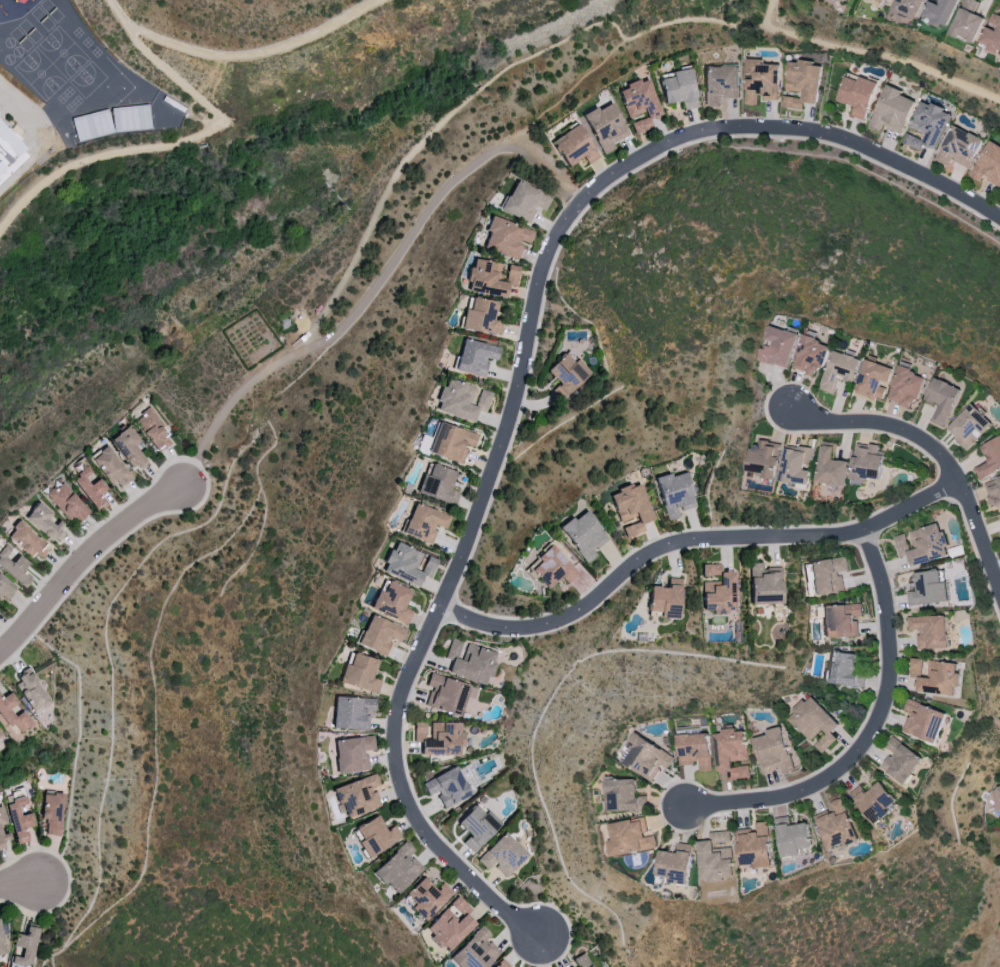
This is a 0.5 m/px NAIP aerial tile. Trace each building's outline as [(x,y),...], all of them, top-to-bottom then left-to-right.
[(917,19),(925,0),(896,0),(893,9),(917,19)] [(959,0),(930,0),(922,17),(939,25),(940,22),(947,26),(959,0)] [(974,43),(984,17),(975,14),(980,1),(977,0),(963,0),(950,34),(974,43)] [(999,53),(999,12),(993,9),(979,44),(999,53)] [(778,64),(762,63),(762,58),(745,58),(744,104),(758,104),(758,99),(777,99),(778,64)] [(816,103),(820,63),(789,60),(785,89),(802,91),(801,98),(783,95),(782,107),(802,109),(802,102),(816,103)] [(704,66),(704,108),(723,108),(723,98),(738,98),(737,66),(704,66)] [(665,104),(682,101),(684,110),(698,108),(690,68),(671,72),(672,77),(660,79),(665,104)] [(854,105),(851,116),(865,120),(876,81),(859,76),(858,80),(844,76),(837,101),(854,105)] [(646,112),(648,120),(661,116),(649,78),(618,88),(628,118),(646,112)] [(900,134),(915,100),(901,94),(903,90),(887,83),(868,125),(880,131),(882,126),(900,134)] [(910,128),(925,134),(923,139),(906,133),(902,142),(920,149),(922,143),(936,149),(950,111),(920,100),(910,128)] [(629,135),(612,102),(597,110),(597,109),(582,116),(602,156),(615,149),(612,143),(629,135)] [(77,142),(113,133),(107,109),(71,119),(77,142)] [(631,122),(633,134),(650,131),(647,119),(631,122)] [(29,153),(0,183),(0,122),(29,153)] [(550,142),(567,167),(582,157),(587,165),(599,157),(577,124),(550,142)] [(982,139),(952,124),(935,160),(948,166),(951,159),(968,168),(982,139)] [(981,182),(984,177),(999,186),(999,146),(989,140),(969,176),(981,182)] [(530,222),(535,207),(545,211),(550,196),(512,182),(501,212),(530,222)] [(534,231),(489,217),(485,231),(488,232),(483,249),(517,260),(523,243),(530,245),(534,231)] [(468,291),(505,298),(507,285),(515,287),(518,267),(508,265),(505,283),(498,281),(500,264),(471,259),(467,282),(469,282),(468,291)] [(462,329),(500,334),(501,322),(494,321),(496,302),(467,298),(462,329)] [(797,333),(769,325),(764,342),(763,342),(758,360),(788,368),(797,333)] [(792,368),(813,374),(815,368),(822,370),(830,343),(801,335),(792,368)] [(500,348),(462,339),(455,370),(484,377),(488,359),(497,361),(500,348)] [(860,358),(832,350),(820,389),(833,393),(838,378),(853,382),(860,358)] [(589,375),(567,351),(546,371),(558,384),(552,390),(561,400),(589,375)] [(886,385),(887,385),(893,368),(865,358),(854,392),(881,401),(886,385)] [(925,374),(897,366),(887,400),(915,408),(925,374)] [(943,426),(960,388),(934,376),(924,398),(938,404),(931,420),(943,426)] [(474,422),(477,411),(486,414),(491,393),(480,390),(475,406),(469,405),(474,386),(447,379),(444,388),(441,387),(434,411),(474,422)] [(992,424),(972,403),(945,428),(966,449),(992,424)] [(173,442),(149,409),(133,420),(157,453),(173,442)] [(462,463),(467,447),(473,449),(477,434),(437,423),(428,453),(462,463)] [(140,441),(129,426),(112,438),(135,473),(147,464),(134,445),(140,441)] [(988,461),(973,468),(979,479),(999,469),(999,435),(981,446),(988,461)] [(776,477),(781,443),(758,439),(757,448),(751,447),(747,473),(776,477)] [(848,461),(834,459),(836,442),(821,440),(816,482),(846,485),(848,461)] [(115,491),(131,480),(107,445),(92,455),(115,491)] [(780,480),(809,485),(814,449),(786,445),(780,480)] [(884,447),(868,445),(867,448),(854,447),(850,483),(861,484),(862,477),(880,479),(884,447)] [(416,493),(454,506),(459,493),(450,489),(456,473),(427,463),(416,493)] [(93,474),(88,467),(72,479),(97,513),(108,506),(100,496),(106,491),(93,474)] [(665,521),(680,518),(679,511),(694,508),(687,473),(670,476),(669,474),(655,477),(665,521)] [(999,508),(999,476),(982,482),(989,505),(996,503),(998,508),(999,508)] [(47,496),(75,526),(90,512),(61,482),(47,496)] [(653,520),(640,483),(608,494),(619,522),(636,517),(638,522),(621,528),(625,539),(645,532),(642,524),(653,520)] [(66,527),(38,502),(24,517),(52,543),(66,527)] [(431,544),(436,526),(446,529),(450,516),(412,504),(403,535),(431,544)] [(585,564),(596,556),(593,551),(608,540),(586,509),(559,528),(585,564)] [(6,534),(28,557),(33,552),(41,559),(50,550),(21,520),(6,534)] [(910,566),(947,555),(945,546),(946,546),(939,522),(906,531),(907,532),(893,536),(899,557),(907,555),(910,566)] [(381,573),(418,586),(422,575),(430,578),(437,560),(426,556),(421,572),(416,570),(422,553),(392,542),(381,573)] [(24,589),(32,579),(23,570),(28,563),(7,544),(0,552),(0,567),(24,589)] [(567,584),(578,574),(551,545),(527,567),(547,589),(560,577),(567,584)] [(808,561),(812,595),(843,591),(841,571),(848,570),(846,556),(808,561)] [(781,567),(762,568),(761,563),(749,563),(750,604),(782,603),(781,567)] [(701,582),(702,611),(711,610),(711,613),(734,613),(734,571),(720,571),(720,564),(701,564),(701,576),(718,576),(718,582),(701,582)] [(908,605),(948,601),(946,581),(941,582),(940,569),(914,572),(916,590),(907,591),(908,605)] [(4,604),(17,589),(0,574),(0,600),(4,604)] [(660,618),(679,619),(681,579),(668,579),(667,587),(649,587),(648,612),(660,612),(660,618)] [(412,612),(403,608),(410,591),(388,581),(383,592),(378,590),(370,609),(406,625),(412,612)] [(820,605),(822,638),(858,636),(857,617),(862,617),(861,604),(820,605)] [(406,628),(368,615),(358,646),(385,655),(391,639),(401,642),(406,628)] [(907,616),(908,629),(916,629),(917,648),(947,647),(946,615),(907,616)] [(495,653),(464,643),(465,643),(450,638),(444,658),(452,660),(448,673),(487,685),(493,664),(492,664),(495,653)] [(858,654),(833,650),(831,663),(827,663),(824,681),(863,687),(865,672),(856,671),(858,654)] [(377,659),(347,653),(341,685),(378,692),(381,680),(373,679),(377,659)] [(955,694),(957,662),(929,660),(928,677),(921,676),(922,658),(910,657),(908,677),(915,677),(914,692),(955,694)] [(51,708),(30,667),(17,674),(20,681),(16,683),(34,717),(51,708)] [(462,715),(468,683),(429,675),(426,687),(429,688),(425,708),(462,715)] [(15,724),(20,732),(33,724),(24,710),(15,716),(10,708),(17,703),(11,692),(2,698),(0,695),(0,722),(5,730),(15,724)] [(840,724),(813,694),(788,717),(809,740),(822,728),(826,733),(813,744),(821,753),(837,739),(831,732),(840,724)] [(375,713),(375,699),(334,697),(333,729),(368,730),(369,713),(375,713)] [(901,731),(935,742),(946,712),(907,699),(903,710),(908,712),(901,731)] [(421,755),(461,755),(461,731),(459,731),(459,723),(431,723),(431,740),(425,740),(425,722),(414,722),(414,741),(422,742),(421,755)] [(754,738),(762,770),(781,765),(783,772),(796,769),(784,726),(768,730),(769,734),(754,738)] [(713,733),(717,772),(730,771),(731,778),(750,777),(749,765),(732,766),(732,760),(748,759),(745,728),(721,730),(721,733),(713,733)] [(674,756),(635,733),(627,745),(630,747),(621,762),(652,781),(661,765),(667,769),(674,756)] [(677,734),(678,764),(698,763),(698,771),(711,770),(709,733),(677,734)] [(334,740),(337,774),(368,771),(366,751),(374,750),(373,736),(334,740)] [(922,758),(892,736),(884,746),(890,751),(879,767),(903,784),(922,758)] [(428,796),(436,792),(444,809),(470,795),(456,766),(421,783),(428,796)] [(347,818),(380,807),(374,788),(380,786),(375,774),(332,788),(337,804),(341,803),(347,818)] [(645,796),(636,796),(635,777),(605,778),(606,811),(645,810),(645,796)] [(873,825),(889,812),(885,808),(895,801),(880,781),(865,792),(859,785),(848,793),(873,825)] [(995,811),(999,809),(999,785),(988,788),(995,811)] [(42,793),(41,819),(45,819),(45,835),(61,836),(63,794),(42,793)] [(827,850),(857,838),(841,797),(829,802),(832,810),(814,817),(827,850)] [(26,828),(33,826),(27,798),(7,802),(15,844),(28,842),(26,828)] [(476,803),(456,823),(469,836),(462,843),(473,853),(500,825),(476,803)] [(402,838),(394,826),(386,831),(377,816),(355,828),(361,840),(358,842),(367,858),(402,838)] [(611,856),(656,847),(653,833),(647,834),(644,816),(608,823),(612,839),(608,840),(611,856)] [(767,821),(754,822),(754,829),(736,830),(738,865),(754,864),(754,867),(770,866),(767,821)] [(776,825),(780,858),(800,855),(799,848),(811,847),(808,822),(776,825)] [(10,843),(7,833),(2,834),(0,827),(0,845),(10,843)] [(700,882),(724,880),(724,877),(733,876),(731,847),(713,848),(713,842),(730,841),(729,830),(708,832),(709,840),(697,841),(700,882)] [(529,855),(504,832),(476,860),(487,870),(492,865),(506,878),(529,855)] [(373,872),(395,895),(423,869),(411,856),(415,852),(405,842),(373,872)] [(658,850),(655,875),(668,876),(668,882),(687,884),(691,844),(678,842),(677,852),(658,850)] [(453,894),(443,883),(435,890),(423,877),(405,894),(414,904),(411,907),(424,922),(453,894)] [(446,908),(424,930),(446,953),(476,924),(467,915),(471,910),(457,896),(449,904),(462,917),(458,920),(446,908)] [(459,966),(486,966),(499,953),(485,940),(490,935),(480,926),(450,958),(459,966)] [(585,953),(569,960),(573,966),(572,966),(592,966),(585,953)]
